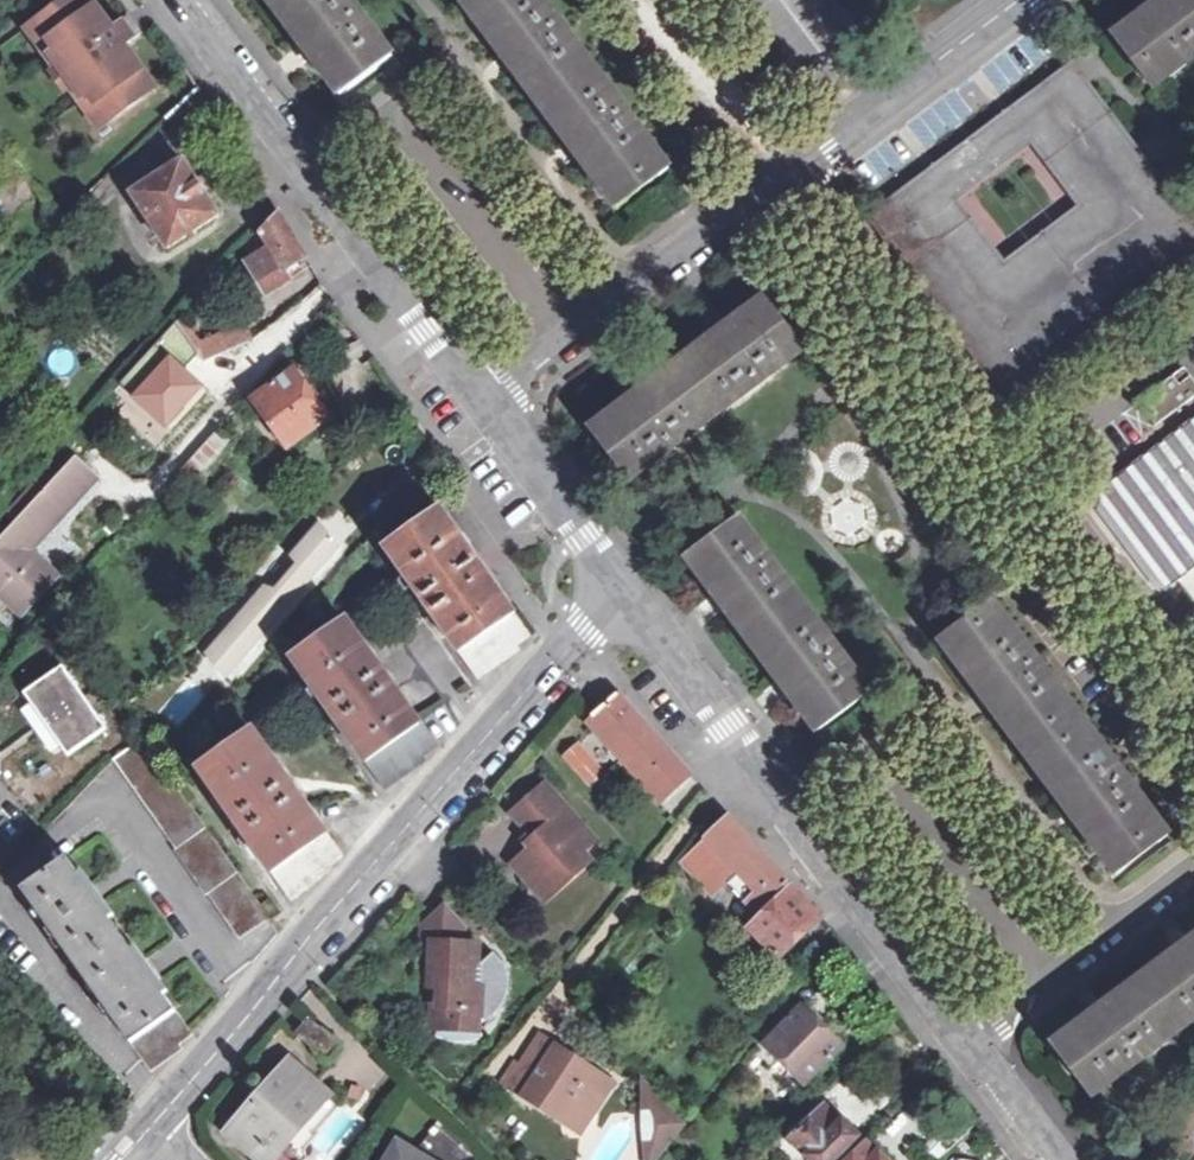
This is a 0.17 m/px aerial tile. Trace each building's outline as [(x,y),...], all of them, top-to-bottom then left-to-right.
[(35,21),(56,49),(50,53),(83,97),(89,93),(109,121),(157,85),(126,42),(135,36),(123,20),(114,27),(94,0),(63,0),(35,21)] [(340,94),(392,54),(351,0),(270,0),(340,94)] [(617,207),(669,167),(543,0),(467,0),(464,2),(617,207)] [(1193,58),(1193,0),(1164,0),(1114,38),(1153,89),(1193,58)] [(130,15),(123,20),(135,36),(142,30),(130,15)] [(35,21),(26,27),(57,68),(52,71),(67,90),(71,86),(101,127),(109,121),(89,93),(83,97),(50,53),(56,49),(35,21)] [(1096,210),(1145,174),(1133,161),(1124,150),(1077,185),(1033,127),(1080,92),(1070,77),(881,217),(892,232),(940,197),(983,255),(936,290),(951,309),(955,315),(1003,279),(1096,210)] [(1077,185),(1124,150),(1080,92),(1033,127),(1077,185)] [(133,193),(170,249),(220,215),(183,160),(133,193)] [(39,189),(19,164),(10,171),(30,196),(39,189)] [(30,196),(10,171),(1,177),(20,203),(30,196)] [(1188,232),(1145,174),(1096,210),(1003,279),(955,315),(999,372),(1188,232)] [(892,232),(936,290),(983,255),(940,197),(892,232)] [(305,269),(301,261),(307,257),(280,210),(261,230),(269,243),(245,257),(266,292),(305,269)] [(629,480),(804,349),(766,297),(591,428),(629,480)] [(202,331),(214,348),(244,328),(231,310),(202,331)] [(123,382),(133,391),(153,370),(143,361),(123,382)] [(294,371),(323,412),(331,406),(302,365),(294,371)] [(323,412),(294,371),(254,399),(288,447),(328,419),(323,412)] [(1141,402),(1159,426),(1193,401),(1193,379),(1192,377),(1180,385),(1174,378),(1141,402)] [(156,445),(183,468),(218,430),(191,405),(156,445)] [(1096,493),(1169,591),(1178,585),(1193,573),(1193,420),(1096,493)] [(183,468),(181,471),(190,480),(230,437),(220,428),(218,430),(183,468)] [(76,460),(47,491),(36,482),(11,509),(21,519),(0,542),(0,593),(22,614),(59,576),(30,548),(96,476),(76,460)] [(425,613),(430,609),(457,647),(455,649),(477,680),(522,650),(519,646),(533,637),(514,610),(511,612),(439,509),(385,548),(422,598),(416,601),(425,613)] [(871,692),(739,518),(688,557),(820,731),(871,692)] [(1168,833),(994,600),(941,639),(1116,872),(1168,833)] [(426,762),(422,756),(436,746),(420,721),(416,723),(345,622),(293,658),(365,757),(361,759),(383,790),(426,762)] [(48,762),(101,735),(65,666),(13,693),(48,762)] [(618,694),(593,717),(596,721),(626,753),(665,795),(690,774),(651,730),(618,694)] [(333,871),(330,866),(343,857),(327,831),(323,834),(253,733),(200,769),(271,868),(268,870),(289,899),(333,871)] [(205,896),(208,894),(240,940),(270,920),(145,740),(116,763),(177,848),(173,850),(205,896)] [(601,771),(576,744),(564,755),(587,779),(589,782),(601,771)] [(525,823),(557,795),(546,783),(514,810),(525,823)] [(594,840),(557,795),(525,823),(539,840),(515,862),(531,880),(538,874),(552,891),(592,857),(585,848),(594,840)] [(828,807),(842,825),(851,819),(837,800),(828,807)] [(728,816),(706,837),(739,874),(728,883),(759,917),(747,928),(774,958),(819,917),(728,816)] [(739,874),(706,837),(678,862),(711,899),(728,883),(739,874)] [(179,1042),(192,1033),(69,856),(25,888),(149,1068),(183,1047),(179,1042)] [(434,941),(465,943),(466,922),(445,900),(422,920),(421,940),(434,941)] [(1052,1044),(1092,1097),(1193,1020),(1193,937),(1052,1044)] [(439,1025),(480,1028),(480,1023),(484,1020),(490,1016),(494,1011),(498,1006),(502,1000),(504,993),(505,988),(506,983),(506,977),(505,970),(503,963),(491,950),(479,961),(478,984),(475,983),(476,961),(477,943),(465,943),(434,941),(431,984),(441,986),(439,1025)] [(441,986),(431,984),(429,1025),(439,1025),(441,986)] [(807,1007),(803,1011),(789,996),(764,1026),(776,1038),(769,1046),(807,1083),(845,1044),(807,1007)] [(328,1060),(342,1043),(309,1017),(296,1034),(328,1060)] [(483,1036),(480,1028),(439,1025),(435,1033),(439,1035),(443,1036),(447,1038),(451,1039),(459,1040),(465,1040),(469,1039),(473,1039),(477,1038),(483,1036)] [(539,1037),(507,1084),(578,1132),(610,1084),(539,1037)] [(225,1132),(257,1159),(268,1159),(327,1094),(289,1061),(225,1132)] [(665,1103),(641,1076),(642,1159),(654,1159),(662,1150),(650,1139),(662,1125),(653,1115),(665,1103)] [(832,1102),(790,1143),(807,1159),(838,1159),(864,1135),(832,1102)] [(650,1139),(662,1150),(684,1124),(665,1103),(653,1115),(662,1125),(650,1139)] [(882,1156),(888,1150),(876,1138),(869,1143),(868,1142),(849,1159),(885,1159),(882,1156)] [(398,1146),(389,1159),(422,1159),(398,1146)]
